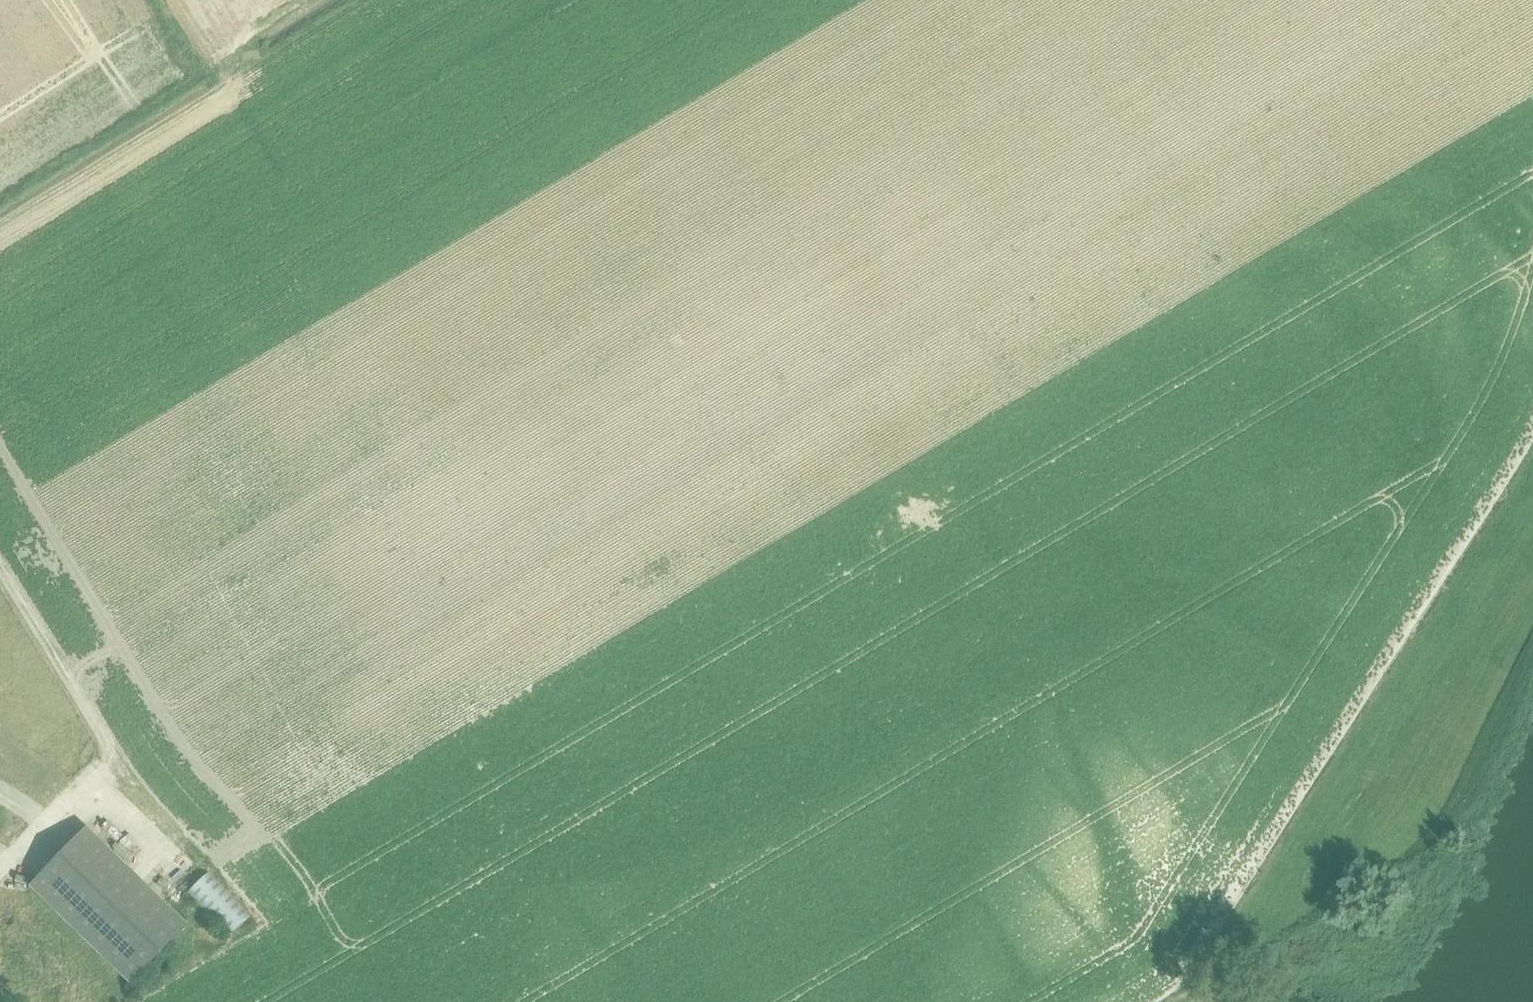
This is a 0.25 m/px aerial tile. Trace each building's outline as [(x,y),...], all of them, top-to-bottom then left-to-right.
[(187,927),(85,828),(28,887),(130,985),(187,927)] [(186,893),(227,937),(250,915),(208,872),(186,893)]
